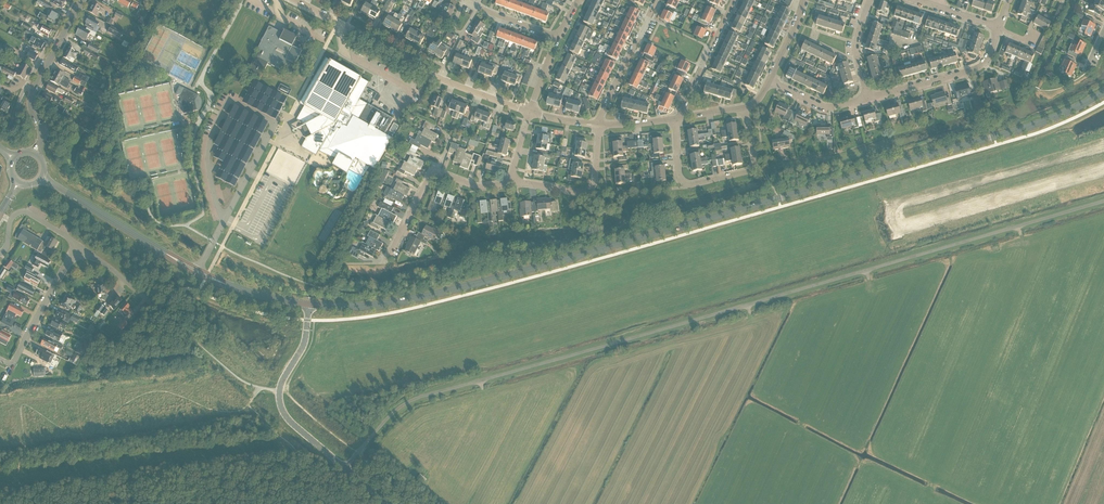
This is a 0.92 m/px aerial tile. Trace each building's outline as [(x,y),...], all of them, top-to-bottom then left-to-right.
[(52,6),(41,0),(37,0),(35,2),(42,6),(42,5),(51,10),(52,6)] [(55,0),(53,4),(62,9),(62,8),(63,8),(64,6),(64,5),(66,1),(63,0),(55,0)] [(377,0),(373,0),(370,5),(366,3),(366,4),(363,2),(361,6),(364,7),(362,12),(368,15),(376,2),(377,0)] [(508,9),(511,0),(504,0),(502,6),(508,9)] [(514,11),(518,2),(511,0),(508,9),(514,11)] [(521,13),(524,5),(520,3),(521,0),(518,0),(518,2),(514,11),(521,13)] [(533,18),(537,9),(533,8),(535,0),(533,0),(531,4),(530,7),(527,16),(533,18)] [(679,2),(673,0),(670,0),(667,5),(675,9),(679,2)] [(981,0),(974,0),(972,6),(978,8),(981,0)] [(985,11),(988,2),(982,0),(981,0),(978,8),(985,11)] [(1102,10),(1103,11),(1103,4),(1101,3),(1102,0),(1093,0),(1095,1),(1093,6),(1102,10)] [(1023,1),(1020,8),(1033,13),(1034,11),(1029,9),(1031,4),(1023,1)] [(378,4),(376,2),(368,15),(375,19),(380,11),(376,8),(378,4)] [(394,3),(391,2),(388,8),(385,12),(388,14),(394,3)] [(887,4),(881,2),(878,9),(876,13),(883,15),(884,13),(886,8),(888,9),(890,5),(887,4)] [(988,2),(985,11),(991,13),(992,10),(996,12),(998,5),(994,3),(994,4),(988,2)] [(11,6),(5,3),(2,7),(9,11),(11,6)] [(100,7),(93,3),(88,12),(95,16),(98,11),(102,13),(104,9),(100,7)] [(540,20),(543,12),(546,4),(543,3),(540,11),(537,9),(533,18),(540,20)] [(443,11),(452,14),(455,7),(446,4),(443,11)] [(546,4),(543,12),(540,20),(546,22),(549,14),(545,12),(548,5),(546,4)] [(598,14),(601,8),(592,4),(589,10),(598,14)] [(740,10),(749,14),(752,8),(743,4),(740,10)] [(521,13),(527,16),(530,7),(524,5),(521,13)] [(1100,16),(1102,10),(1093,6),(1091,5),(1088,10),(1086,9),(1084,13),(1095,18),(1097,14),(1100,16)] [(707,7),(704,14),(712,18),(715,11),(707,7)] [(779,13),(788,17),(791,11),(782,7),(779,13)] [(894,16),(901,19),(904,9),(897,7),(894,16)] [(621,10),(626,13),(628,14),(629,14),(637,18),(640,12),(631,8),(630,12),(622,8),(621,10)] [(1033,13),(1020,8),(1017,14),(1022,16),(1020,19),(1025,22),(1027,18),(1026,18),(1028,13),(1032,15),(1033,13)] [(674,12),(673,11),(668,9),(666,12),(664,11),(661,19),(669,23),(674,12)] [(907,21),(910,11),(904,9),(901,19),(907,21)] [(60,15),(56,13),(51,10),(48,17),(40,13),(37,17),(46,22),(47,19),(55,23),(60,15)] [(595,20),(598,14),(589,10),(586,16),(595,20)] [(740,10),(737,16),(746,20),(749,14),(740,10)] [(452,14),(443,11),(441,16),(439,15),(436,21),(443,24),(444,20),(449,22),(452,14)] [(907,21),(913,23),(916,14),(910,11),(907,21)] [(695,14),(692,19),(706,26),(707,23),(709,24),(712,18),(704,14),(701,12),(699,16),(695,14)] [(384,24),(391,28),(398,15),(395,13),(392,18),(389,16),(384,24)] [(776,19),(785,23),(788,17),(779,13),(776,19)] [(626,20),(634,24),(637,18),(629,14),(628,14),(626,20)] [(916,14),(913,23),(920,25),(923,16),(916,14)] [(1034,24),(1040,27),(1047,15),(1045,14),(1042,18),(1038,16),(1034,24)] [(399,15),(391,28),(398,32),(403,24),(399,22),(402,16),(399,15)] [(1049,16),(1047,15),(1040,27),(1046,31),(1051,23),(1046,21),(1049,16)] [(592,26),(595,20),(586,16),(583,22),(592,26)] [(737,16),(734,22),(743,26),(746,20),(737,16)] [(816,25),(822,27),(825,18),(819,16),(816,25)] [(1090,37),(1095,25),(1093,24),(1094,20),(1086,16),(1081,26),(1087,28),(1084,34),(1090,37)] [(88,17),(85,23),(86,24),(85,26),(93,30),(94,28),(94,29),(96,26),(97,26),(99,24),(95,22),(95,21),(88,17)] [(925,27),(932,29),(935,20),(928,17),(925,27)] [(822,27),(829,29),(832,20),(825,18),(822,27)] [(773,25),(782,30),(785,23),(776,19),(773,25)] [(473,27),(480,32),(485,25),(477,20),(473,27)] [(623,26),(632,31),(635,25),(634,24),(626,20),(623,26)] [(829,29),(836,31),(838,22),(832,20),(829,29)] [(932,29),(938,31),(941,22),(935,20),(932,29)] [(743,26),(734,22),(731,28),(740,32),(743,26)] [(845,24),(838,22),(836,31),(842,33),(845,24)] [(944,33),(947,24),(941,22),(938,31),(944,33)] [(23,23),(21,26),(29,31),(31,27),(23,23)] [(427,35),(431,37),(437,25),(434,23),(427,35)] [(694,34),(703,39),(706,31),(704,30),(705,27),(697,23),(695,26),(697,28),(694,34)] [(873,23),(871,30),(880,33),(882,26),(873,23)] [(48,37),(51,30),(43,26),(39,24),(37,27),(41,29),(40,32),(48,37)] [(944,33),(951,35),(954,26),(947,24),(944,33)] [(440,27),(437,25),(431,37),(434,39),(440,27)] [(770,32),(779,36),(782,30),(773,25),(770,32)] [(86,40),(89,34),(94,37),(96,33),(86,28),(86,29),(81,26),(76,35),(86,40)] [(582,26),(579,32),(587,36),(590,30),(582,26)] [(620,32),(628,36),(629,37),(632,31),(623,26),(620,32)] [(954,26),(951,35),(957,37),(958,35),(960,28),(954,26)] [(122,33),(111,27),(108,32),(119,38),(122,33)] [(261,41),(254,56),(255,56),(247,72),(260,79),(267,65),(270,67),(271,65),(274,66),(290,74),(294,64),(295,65),(301,52),(305,45),(295,40),(296,38),(297,38),(298,38),(289,33),(287,33),(286,33),(285,35),(282,33),(269,27),(263,38),(261,41)] [(480,32),(473,27),(468,33),(473,36),(471,40),(478,44),(481,39),(480,38),(483,34),(480,32)] [(406,37),(413,41),(420,30),(417,29),(415,32),(411,29),(409,28),(407,32),(409,33),(406,37)] [(503,40),(506,31),(500,29),(496,37),(503,40)] [(422,31),(420,30),(413,41),(420,45),(425,37),(420,34),(422,31)] [(878,39),(880,33),(871,30),(869,36),(878,39)] [(509,42),(512,33),(506,31),(503,40),(502,43),(500,47),(503,48),(505,41),(509,42)] [(587,36),(579,32),(576,38),(584,43),(587,36)] [(617,38),(625,42),(628,36),(620,32),(617,38)] [(727,39),(735,43),(738,36),(730,32),(727,39)] [(767,38),(776,42),(779,36),(770,32),(767,38)] [(510,51),(513,52),(514,47),(515,44),(519,35),(512,33),(509,42),(513,43),(510,51)] [(972,40),(982,43),(984,37),(974,34),(972,40)] [(519,35),(515,44),(522,46),(525,38),(519,35)] [(617,38),(614,37),(609,35),(608,37),(616,40),(614,44),(622,48),(625,42),(617,38)] [(878,39),(869,36),(867,42),(876,45),(878,39)] [(34,44),(32,47),(36,49),(37,47),(41,49),(44,43),(36,39),(33,38),(31,42),(34,44)] [(525,38),(522,46),(528,49),(531,40),(525,38)] [(584,43),(576,38),(573,45),(581,49),(584,43)] [(764,44),(773,48),(776,42),(767,38),(764,44)] [(724,45),(732,49),(735,51),(738,44),(735,43),(727,39),(724,45)] [(531,40),(528,49),(527,52),(525,56),(528,57),(530,50),(534,51),(537,42),(531,40)] [(982,43),(972,40),(970,47),(979,50),(982,43)] [(129,44),(124,41),(121,45),(127,49),(129,44)] [(435,54),(441,44),(438,42),(437,44),(433,42),(432,41),(429,45),(431,46),(429,50),(435,54)] [(807,53),(811,44),(805,41),(801,50),(807,53)] [(1081,56),(1086,44),(1080,41),(1077,47),(1072,45),(1067,54),(1076,58),(1078,54),(1081,56)] [(876,45),(867,42),(865,49),(874,52),(876,45)] [(444,45),(442,43),(435,54),(442,58),(444,55),(448,57),(452,49),(444,45)] [(87,48),(97,54),(100,49),(90,44),(87,48)] [(622,48),(614,44),(611,50),(619,54),(622,48)] [(811,44),(807,53),(814,56),(818,47),(811,44)] [(1012,55),(1016,47),(1009,44),(1005,53),(1009,54),(1007,58),(1010,59),(1012,55)] [(1041,54),(1044,50),(1045,47),(1039,44),(1036,52),(1041,54)] [(581,49),(573,45),(570,51),(578,55),(581,49)] [(729,55),(732,49),(724,45),(721,51),(729,55)] [(652,57),(656,50),(647,46),(644,53),(646,55),(644,58),(653,62),(655,58),(652,57)] [(913,48),(914,51),(915,54),(923,52),(922,46),(913,48)] [(958,62),(955,53),(952,54),(951,51),(953,50),(952,47),(950,47),(950,46),(947,47),(948,51),(947,51),(948,55),(951,64),(958,62)] [(24,51),(28,53),(26,57),(35,61),(38,55),(30,51),(31,49),(26,47),(24,51)] [(818,47),(814,56),(820,59),(824,50),(818,47)] [(979,50),(970,47),(969,50),(965,49),(964,52),(971,54),(970,56),(970,58),(971,59),(973,60),(975,59),(976,58),(976,56),(977,56),(979,50)] [(1022,49),(1016,47),(1012,55),(1018,58),(1022,49)] [(78,53),(68,48),(63,57),(69,61),(71,57),(74,59),(78,53)] [(759,54),(768,58),(771,52),(762,48),(759,54)] [(83,53),(90,57),(92,52),(85,49),(83,53)] [(1028,52),(1022,49),(1018,58),(1024,61),(1028,52)] [(453,63),(461,66),(466,51),(463,50),(461,56),(457,54),(453,63)] [(619,54),(611,50),(608,56),(616,60),(619,54)] [(824,50),(820,59),(826,62),(830,53),(824,50)] [(469,52),(466,51),(461,66),(469,69),(472,60),(467,58),(469,52)] [(718,57),(726,61),(729,55),(721,51),(718,57)] [(1034,54),(1028,52),(1024,61),(1031,63),(1034,54)] [(830,53),(826,62),(832,65),(836,56),(830,53)] [(757,60),(765,65),(768,58),(759,54),(757,60)] [(568,55),(565,61),(573,65),(576,59),(568,55)] [(951,64),(948,55),(942,57),(945,66),(951,64)] [(867,58),(869,65),(878,62),(877,56),(867,58)] [(1071,77),(1076,65),(1073,64),(1075,60),(1066,56),(1062,66),(1068,68),(1065,74),(1071,77)] [(714,63),(723,67),(726,61),(718,57),(717,57),(714,63)] [(945,66),(942,57),(935,58),(938,68),(945,66)] [(304,106),(297,120),(307,125),(307,127),(305,128),(307,132),(310,130),(312,136),(306,140),(301,147),(316,156),(319,151),(335,160),(333,165),(347,174),(352,166),(365,174),(370,166),(375,168),(392,138),(385,134),(394,119),(360,100),(369,83),(361,78),(361,77),(370,82),(373,76),(342,58),(339,64),(361,76),(360,77),(326,58),(299,103),(304,106)] [(931,70),(938,68),(935,58),(929,60),(931,70)] [(78,68),(62,59),(59,64),(75,73),(78,68)] [(917,61),(917,63),(920,73),(927,71),(923,59),(917,61)] [(478,73),(485,75),(488,66),(484,65),(485,62),(479,60),(477,67),(480,69),(478,73)] [(606,60),(603,66),(612,70),(615,64),(606,60)] [(641,60),(638,66),(646,70),(649,64),(641,60)] [(754,67),(762,71),(763,68),(765,69),(766,65),(765,65),(757,60),(754,67)] [(573,65),(565,61),(562,67),(570,71),(573,65)] [(920,73),(917,63),(914,64),(913,61),(910,62),(911,65),(914,74),(920,73)] [(682,76),(684,72),(686,74),(689,66),(681,62),(680,65),(677,64),(675,68),(678,69),(676,73),(682,76)] [(878,62),(869,65),(871,71),(880,69),(878,62)] [(723,67),(714,63),(711,69),(712,69),(712,70),(720,74),(723,67)] [(840,72),(849,69),(847,63),(838,65),(840,72)] [(24,79),(30,68),(22,64),(16,75),(24,79)] [(492,68),(488,66),(485,75),(491,77),(493,73),(496,75),(499,66),(493,64),(492,68)] [(914,74),(911,65),(904,67),(907,76),(914,74)] [(1,72),(2,71),(9,75),(7,78),(12,81),(16,73),(5,66),(4,68),(0,66),(0,72),(1,72)] [(600,72),(609,76),(612,70),(603,66),(600,72)] [(638,66),(635,73),(643,77),(646,70),(638,66)] [(568,75),(570,71),(562,67),(559,73),(567,77),(570,79),(571,76),(568,75)] [(751,73),(759,77),(761,77),(762,74),(761,73),(762,71),(754,67),(751,73)] [(900,78),(907,76),(904,67),(898,69),(897,67),(894,68),(896,74),(899,73),(900,78)] [(503,77),(502,81),(508,84),(512,75),(508,74),(505,73),(506,70),(503,69),(500,76),(503,77)] [(786,77),(792,80),(796,72),(790,69),(786,77)] [(842,78),(851,76),(849,69),(840,72),(842,78)] [(880,69),(871,71),(872,78),(882,75),(880,69)] [(53,76),(69,84),(70,82),(65,79),(65,78),(64,77),(65,75),(56,70),(53,76)] [(598,78),(606,82),(609,76),(600,72),(598,78)] [(796,72),(792,80),(798,83),(802,75),(796,72)] [(564,84),(567,77),(559,73),(556,80),(564,84)] [(635,73),(632,79),(647,86),(648,84),(641,80),(643,77),(635,73)] [(751,73),(748,79),(756,83),(759,77),(751,73)] [(516,74),(515,76),(512,75),(508,84),(515,86),(516,82),(519,83),(522,76),(516,74)] [(596,81),(595,84),(603,88),(606,82),(598,78),(595,77),(590,74),(589,77),(596,81)] [(802,75),(798,83),(805,86),(809,78),(802,75)] [(882,75),(872,78),(874,85),(884,82),(882,75)] [(66,89),(69,84),(53,76),(50,81),(59,86),(59,85),(66,89)] [(672,82),(680,86),(683,80),(675,76),(672,82)] [(841,90),(848,88),(849,88),(848,84),(853,82),(851,76),(842,78),(843,82),(839,83),(841,90)] [(79,85),(82,81),(75,77),(72,81),(79,85)] [(815,81),(809,78),(805,86),(811,89),(815,81)] [(646,89),(647,86),(632,79),(629,85),(637,89),(639,85),(646,89)] [(756,83),(748,79),(745,85),(753,89),(756,83)] [(996,79),(983,82),(986,94),(999,90),(996,79)] [(711,81),(710,84),(706,83),(704,92),(710,94),(713,85),(714,82),(711,81)] [(815,81),(811,89),(817,92),(821,84),(815,81)] [(680,86),(672,82),(669,89),(677,93),(680,86)] [(59,88),(58,89),(49,84),(46,89),(55,94),(57,92),(62,95),(64,91),(59,88)] [(592,90),(601,95),(604,89),(603,88),(595,84),(592,90)] [(827,87),(821,84),(817,92),(823,95),(827,87)] [(968,84),(954,88),(957,99),(962,98),(961,96),(967,94),(968,98),(975,96),(973,91),(970,92),(968,84)] [(589,89),(584,87),(581,85),(579,89),(583,90),(583,89),(591,92),(589,96),(597,100),(598,101),(601,95),(592,90),(589,89)] [(710,94),(717,96),(720,87),(713,85),(710,94)] [(182,88),(179,87),(176,93),(177,96),(179,95),(184,114),(197,110),(198,110),(199,109),(199,108),(200,107),(200,106),(201,105),(201,104),(201,103),(201,102),(201,101),(200,100),(200,99),(199,98),(199,97),(198,96),(182,88)] [(717,96),(724,98),(726,89),(720,87),(717,96)] [(547,104),(553,106),(558,91),(558,90),(555,89),(553,95),(549,94),(547,104)] [(733,91),(726,89),(724,98),(730,100),(732,96),(735,97),(737,91),(733,90),(733,91)] [(557,92),(558,91),(553,106),(560,108),(562,98),(559,97),(560,93),(557,92)] [(55,98),(44,92),(41,97),(50,102),(51,100),(59,104),(61,100),(55,97),(55,98)] [(935,95),(931,97),(934,106),(947,103),(948,105),(951,104),(949,97),(946,98),(944,92),(935,94),(935,95)] [(663,100),(671,104),(674,98),(666,94),(663,100)] [(72,105),(74,101),(66,97),(64,101),(72,105)] [(442,100),(435,97),(431,107),(435,108),(433,115),(440,117),(443,109),(439,108),(442,100)] [(575,101),(572,111),(579,113),(581,103),(577,102),(578,98),(576,97),(575,101)] [(671,104),(663,100),(660,99),(656,97),(654,99),(662,103),(660,106),(659,106),(658,109),(663,112),(664,109),(668,110),(671,104)] [(919,97),(919,98),(909,101),(909,100),(908,100),(911,111),(911,110),(921,107),(923,112),(927,111),(924,99),(920,100),(919,97)] [(565,109),(572,111),(575,101),(568,99),(565,109)] [(621,108),(627,109),(629,100),(623,99),(621,108)] [(6,114),(11,104),(4,100),(2,104),(0,103),(0,110),(6,114)] [(627,109),(634,111),(636,102),(629,100),(627,109)] [(452,117),(455,118),(460,103),(452,101),(449,110),(454,111),(452,117)] [(634,111),(641,112),(643,103),(636,102),(634,111)] [(783,119),(788,122),(793,111),(788,109),(789,107),(789,108),(779,103),(780,102),(775,112),(775,111),(784,115),(783,119)] [(468,106),(460,103),(455,118),(457,119),(460,114),(464,115),(468,106)] [(649,105),(643,103),(641,112),(647,114),(649,105)] [(897,103),(896,104),(897,104),(887,107),(886,106),(889,117),(890,119),(896,117),(895,114),(899,113),(900,118),(904,117),(901,105),(897,106),(897,103)] [(478,120),(481,121),(484,112),(478,110),(476,114),(473,113),(470,121),(476,123),(478,120)] [(874,110),(863,113),(865,121),(874,119),(875,122),(881,121),(879,113),(875,114),(874,110)] [(799,114),(793,111),(788,122),(795,125),(797,121),(805,126),(810,117),(809,117),(800,113),(800,112),(799,114)] [(491,115),(484,112),(481,121),(485,122),(483,127),(489,129),(493,120),(489,119),(491,115)] [(840,119),(843,129),(843,128),(853,125),(854,128),(859,127),(856,118),(853,119),(852,116),(851,116),(852,117),(840,119)] [(417,134),(432,142),(434,143),(438,135),(429,131),(431,128),(433,129),(435,126),(426,121),(423,128),(425,129),(423,133),(419,131),(417,134)] [(508,130),(514,131),(516,124),(507,122),(506,127),(504,126),(503,130),(507,131),(508,130)] [(399,126),(394,123),(389,131),(394,134),(399,126)] [(722,134),(737,132),(736,124),(727,125),(728,130),(721,131),(722,134)] [(829,124),(828,124),(828,125),(818,125),(818,124),(818,135),(818,134),(827,134),(827,138),(828,138),(832,138),(833,138),(833,127),(829,127),(829,124)] [(713,136),(712,129),(708,130),(709,133),(698,135),(697,130),(688,131),(689,140),(705,137),(713,136)] [(784,137),(785,139),(773,140),(775,150),(789,148),(788,140),(795,139),(794,135),(784,131),(782,135),(784,137)] [(537,142),(548,144),(549,138),(550,138),(551,134),(541,132),(541,136),(539,135),(537,142)] [(737,132),(722,134),(722,138),(729,137),(729,142),(739,140),(737,132)] [(412,138),(409,143),(411,144),(418,148),(419,145),(428,149),(432,142),(418,135),(415,140),(412,138)] [(575,149),(586,151),(587,144),(585,144),(586,139),(575,137),(574,145),(576,145),(575,149)] [(705,137),(689,140),(690,148),(699,146),(699,141),(705,140),(705,137)] [(638,148),(637,141),(628,141),(628,146),(623,146),(622,142),(622,138),(617,138),(617,142),(613,143),(613,150),(628,149),(628,148),(638,148)] [(225,148),(228,142),(222,139),(219,145),(225,148)] [(497,145),(508,149),(510,141),(502,139),(500,143),(498,143),(497,145)] [(643,140),(637,141),(638,148),(644,147),(644,148),(648,147),(663,146),(663,139),(653,140),(653,144),(643,145),(643,140)] [(538,150),(537,153),(547,155),(548,151),(547,151),(548,144),(537,142),(536,149),(538,150)] [(453,162),(461,164),(465,153),(466,150),(458,147),(459,145),(452,143),(448,153),(452,154),(453,151),(456,152),(453,162)] [(498,154),(506,156),(508,149),(497,145),(495,145),(494,148),(499,150),(498,154)] [(663,146),(648,147),(648,150),(651,150),(652,158),(660,158),(660,154),(664,153),(663,146)] [(725,158),(741,156),(740,148),(730,149),(731,154),(725,155),(725,158)] [(573,153),(572,159),(582,161),(583,158),(585,158),(586,151),(575,149),(575,153),(573,153)] [(628,151),(628,149),(613,150),(614,157),(618,157),(619,161),(627,160),(627,156),(624,156),(623,152),(628,151)] [(407,163),(418,169),(421,170),(425,162),(416,158),(417,155),(408,150),(406,153),(411,156),(407,163)] [(690,155),(692,164),(707,161),(707,158),(700,159),(700,154),(699,154),(699,151),(694,152),(694,155),(690,155)] [(465,153),(461,164),(460,167),(468,170),(471,161),(474,162),(473,165),(477,166),(477,165),(479,166),(482,157),(473,154),(473,156),(465,153)] [(534,163),(544,165),(545,158),(549,159),(549,155),(547,155),(537,153),(537,157),(535,156),(534,163)] [(487,165),(486,169),(499,173),(502,164),(496,163),(497,160),(492,159),(491,161),(488,161),(489,157),(485,156),(483,164),(487,165)] [(741,156),(725,158),(726,162),(732,161),(733,165),(742,164),(741,156)] [(568,169),(572,170),(582,172),(584,165),(581,165),(582,161),(572,159),(570,159),(568,169)] [(708,164),(707,161),(692,164),(693,171),(702,170),(701,165),(708,164)] [(418,169),(407,163),(405,162),(401,169),(399,168),(397,171),(404,175),(405,172),(414,176),(418,169)] [(547,166),(544,165),(534,163),(532,170),(535,170),(534,174),(543,176),(544,172),(546,172),(547,166)] [(651,174),(665,173),(665,166),(661,167),(660,163),(651,163),(652,167),(652,172),(650,172),(651,174)] [(615,170),(615,177),(630,176),(630,173),(625,174),(625,169),(627,169),(627,165),(619,166),(619,170),(615,170)] [(579,178),(581,179),(582,172),(572,170),(571,175),(568,175),(567,180),(578,182),(579,178)] [(644,175),(640,175),(641,179),(645,178),(656,177),(656,181),(654,181),(655,185),(662,185),(661,181),(666,181),(665,173),(651,174),(651,175),(644,175)] [(630,176),(615,177),(616,185),(626,184),(625,179),(631,179),(630,176)] [(393,190),(404,196),(407,197),(411,189),(402,185),(403,182),(397,179),(395,182),(397,183),(393,190)] [(326,192),(330,196),(332,194),(322,184),(318,188),(324,194),(326,192)] [(404,196),(393,190),(391,189),(387,196),(385,195),(384,198),(390,202),(392,199),(401,203),(404,196)] [(435,202),(441,204),(443,198),(445,192),(439,190),(438,192),(434,191),(427,210),(431,211),(435,202)] [(445,205),(451,207),(453,201),(455,196),(448,194),(447,199),(443,198),(441,204),(437,213),(441,215),(445,205)] [(447,217),(451,218),(454,210),(461,212),(460,217),(466,217),(467,205),(463,203),(464,199),(458,197),(456,203),(453,201),(451,207),(447,217)] [(511,210),(511,206),(508,206),(507,198),(500,198),(501,206),(497,206),(498,211),(499,221),(503,221),(502,214),(508,213),(508,211),(508,210),(511,210)] [(534,200),(534,202),(535,212),(539,212),(538,210),(552,209),(552,212),(559,211),(558,204),(557,204),(557,203),(556,203),(556,202),(555,202),(554,202),(553,202),(553,203),(551,203),(551,199),(547,199),(547,198),(537,199),(537,200),(534,200)] [(492,212),(498,211),(496,199),(490,200),(491,207),(487,207),(488,212),(489,222),(493,222),(492,212)] [(481,213),(488,212),(487,207),(486,200),(480,201),(480,203),(476,203),(476,205),(471,206),(471,210),(477,210),(478,223),(482,223),(481,213)] [(378,216),(391,223),(393,224),(397,216),(391,213),(393,208),(380,202),(377,207),(382,209),(378,216)] [(531,212),(535,212),(534,202),(530,202),(521,203),(521,210),(520,210),(521,217),(532,216),(531,212)] [(391,223),(378,216),(377,216),(373,223),(372,222),(370,225),(377,229),(378,226),(387,230),(391,223)] [(45,246),(47,244),(24,231),(27,227),(22,224),(15,235),(16,235),(14,238),(41,253),(45,246)] [(417,236),(424,239),(425,236),(434,241),(436,238),(439,240),(442,233),(439,232),(439,231),(433,228),(433,229),(426,226),(422,234),(419,233),(417,236)] [(366,244),(377,250),(379,251),(383,244),(377,240),(380,235),(370,231),(368,236),(370,237),(366,244)] [(424,239),(415,235),(413,238),(411,237),(406,246),(407,247),(405,251),(414,255),(420,242),(422,243),(424,239)] [(50,238),(47,244),(45,246),(53,250),(57,242),(50,238)] [(377,250),(366,244),(363,243),(360,250),(356,248),(354,252),(360,255),(362,256),(364,253),(373,257),(377,250)] [(354,252),(351,251),(349,255),(358,259),(360,255),(354,252)] [(35,261),(32,265),(38,268),(40,264),(47,267),(50,261),(38,255),(38,254),(35,252),(33,256),(36,258),(35,261)] [(18,266),(9,260),(4,267),(8,270),(11,266),(16,269),(18,266)] [(26,275),(24,280),(29,282),(29,281),(37,285),(40,281),(35,278),(36,276),(26,271),(25,274),(26,275)] [(22,293),(23,291),(32,296),(35,291),(20,283),(16,290),(22,293)] [(104,301),(108,296),(105,294),(105,290),(104,290),(104,286),(97,287),(98,295),(103,295),(103,297),(102,299),(104,301)] [(19,302),(27,306),(30,300),(22,296),(15,293),(12,298),(19,301),(19,302)] [(66,296),(64,301),(72,305),(75,300),(66,296)] [(111,302),(108,306),(111,308),(113,310),(121,300),(121,299),(119,298),(116,296),(111,302)] [(9,307),(1,323),(11,328),(16,318),(17,315),(21,317),(24,311),(11,304),(12,301),(6,298),(3,304),(9,307)] [(75,307),(72,305),(64,301),(61,306),(69,310),(71,307),(74,309),(75,307)] [(132,311),(130,310),(128,308),(130,307),(126,303),(120,310),(118,312),(122,315),(120,317),(123,319),(127,315),(128,316),(132,311)] [(100,313),(104,307),(100,304),(96,310),(97,311),(94,316),(96,318),(100,313)] [(108,310),(104,307),(100,313),(104,316),(108,310)] [(58,310),(55,316),(68,322),(71,315),(66,313),(66,314),(58,310)] [(80,319),(73,315),(70,320),(77,324),(80,319)] [(62,321),(61,323),(53,319),(50,325),(58,329),(59,327),(64,330),(67,324),(62,321)] [(118,327),(122,330),(127,324),(124,321),(118,327)] [(48,329),(45,335),(53,339),(62,343),(66,336),(55,331),(54,332),(48,329)] [(11,336),(1,331),(0,333),(0,338),(8,342),(11,336)] [(48,341),(44,339),(41,345),(48,349),(54,352),(56,347),(61,350),(63,346),(49,339),(48,341)] [(85,346),(80,343),(75,352),(80,354),(85,346)] [(36,353),(36,354),(41,357),(40,359),(50,364),(55,356),(47,351),(46,352),(39,349),(37,351),(36,353)] [(80,356),(75,354),(72,359),(70,358),(68,361),(75,365),(80,356)]
